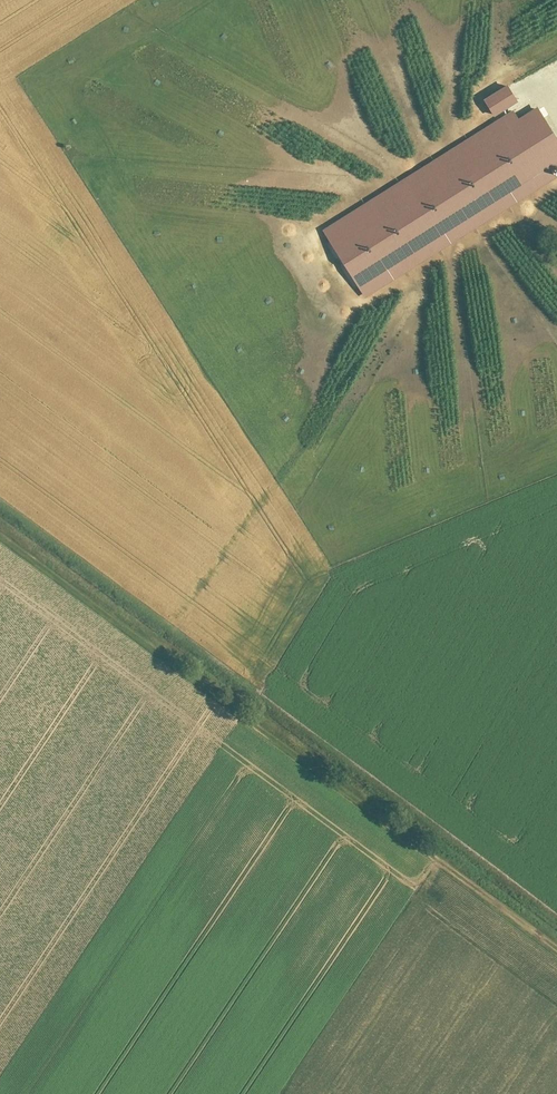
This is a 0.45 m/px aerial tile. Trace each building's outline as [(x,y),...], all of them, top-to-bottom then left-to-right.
[(514,86),(494,99),(504,115),(524,102),(514,86)] [(329,232),(368,294),(556,174),(556,173),(553,167),(556,165),(556,142),(538,113),(524,122),(518,113),(329,232)]
